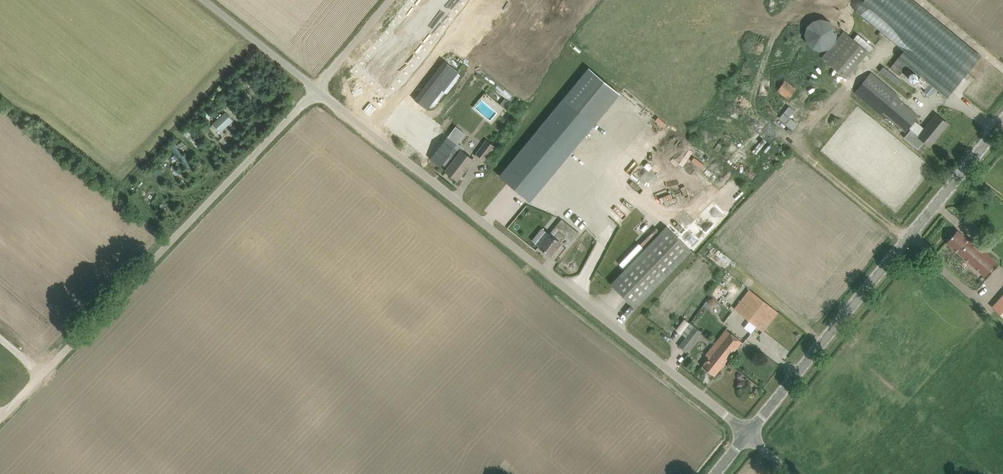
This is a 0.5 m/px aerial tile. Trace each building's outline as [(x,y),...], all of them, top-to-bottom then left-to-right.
[(360,81),(390,102),(463,0),(417,0),(360,81)] [(898,58),(947,98),(981,56),(916,0),(864,0),(855,10),(904,50),(898,58)] [(805,35),(807,43),(812,49),(820,51),(829,48),(835,43),(837,34),(834,26),(829,21),(821,19),(813,21),(807,27),(805,35)] [(413,102),(428,114),(459,75),(445,63),(413,102)] [(901,80),(883,66),(880,71),(897,85),(901,80)] [(909,76),(909,77),(909,78),(909,79),(909,80),(910,80),(910,81),(911,81),(912,81),(912,82),(913,82),(914,82),(915,82),(915,81),(916,81),(917,80),(917,79),(918,79),(918,78),(918,77),(918,76),(918,75),(917,74),(916,73),(915,73),(915,72),(914,72),(913,72),(912,72),(911,73),(910,73),(910,74),(909,74),(909,75),(909,76)] [(853,94),(879,116),(882,112),(905,132),(919,116),(870,74),(853,94)] [(777,91),(788,99),(796,89),(785,80),(777,91)] [(930,84),(926,88),(924,91),(930,96),(936,89),(930,84)] [(563,98),(537,129),(569,155),(595,124),(563,98)] [(446,171),(457,180),(463,172),(473,159),(462,150),(461,152),(454,147),(449,153),(441,146),(447,139),(403,105),(387,125),(441,167),(442,165),(448,169),(446,171)] [(226,113),(213,124),(220,132),(233,120),(226,113)] [(930,145),(948,124),(936,114),(919,136),(911,129),(904,137),(918,149),(924,141),(930,145)] [(662,128),(665,124),(655,117),(653,120),(662,128)] [(746,136),(729,165),(747,176),(756,160),(747,154),(754,141),(746,136)] [(476,157),(486,163),(495,149),(486,143),(476,157)] [(562,219),(539,246),(550,255),(561,242),(564,238),(570,243),(579,233),(562,219)] [(659,231),(609,284),(634,308),(690,250),(665,226),(659,231)] [(994,264),(996,262),(979,246),(971,240),(969,242),(957,231),(947,242),(984,275),(994,264)] [(715,289),(723,295),(732,284),(724,278),(715,289)] [(735,309),(763,331),(777,312),(750,290),(735,309)] [(679,346),(686,352),(701,332),(690,323),(683,332),(687,335),(679,346)] [(726,329),(715,343),(722,348),(718,354),(726,360),(741,342),(726,329)] [(722,348),(715,343),(706,355),(709,358),(702,366),(714,376),(726,360),(718,354),(722,348)] [(687,358),(681,365),(686,370),(692,362),(687,358)]
